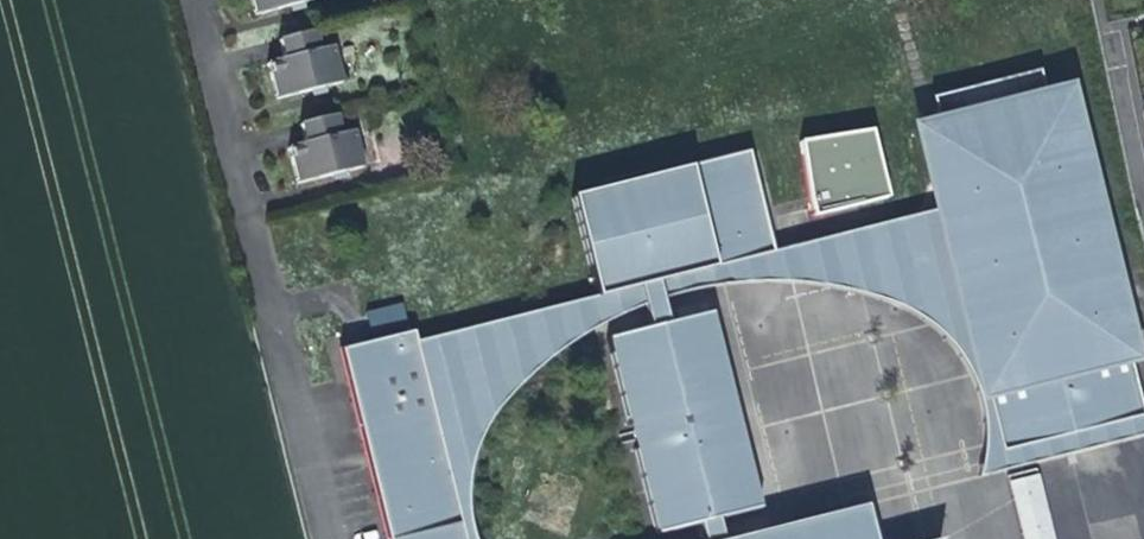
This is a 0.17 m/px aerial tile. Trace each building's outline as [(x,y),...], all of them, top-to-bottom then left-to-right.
[(253,14),(305,0),(249,0),(253,14)] [(284,59),(320,49),(314,29),(279,38),(284,59)] [(333,45),(320,49),(284,59),(264,64),(273,99),(342,80),(333,45)] [(937,128),(1045,101),(1037,71),(930,99),(937,128)] [(1045,101),(937,128),(919,133),(938,209),(1000,452),(1143,415),(1143,414),(1063,96),(1045,101)] [(307,143),(342,133),(336,113),(301,123),(307,143)] [(870,127),(800,145),(817,213),(888,196),(870,127)] [(342,133),(307,143),(286,149),(296,183),(365,164),(355,130),(342,133)] [(692,166),(717,265),(772,251),(747,152),(692,166)] [(658,280),(717,265),(692,166),(571,196),(596,295),(638,285),(658,280)] [(658,280),(663,299),(731,285),(842,287),(930,326),(979,398),(982,439),(979,477),(1143,437),(1143,415),(1000,452),(938,209),(772,251),(717,265),(658,280)] [(669,322),(663,299),(658,280),(638,285),(642,304),(648,327),(669,322)] [(638,285),(596,295),(528,312),(532,328),(539,356),(489,409),(469,458),(448,464),(467,538),(480,538),(478,512),(489,454),(546,361),(599,326),(642,304),(638,285)] [(371,330),(407,320),(402,302),(366,311),(371,330)] [(532,328),(528,312),(446,333),(450,348),(532,328)] [(648,327),(608,337),(656,532),(697,522),(718,517),(760,507),(738,420),(710,427),(704,403),(733,396),(712,312),(669,322),(648,327)] [(414,342),(448,464),(469,458),(489,409),(539,356),(532,328),(450,348),(446,333),(414,342)] [(448,464),(414,342),(411,331),(338,349),(387,538),(467,538),(448,464)] [(710,427),(738,420),(733,396),(704,403),(710,427)] [(1038,471),(1007,479),(1022,538),(1055,538),(1038,471)] [(866,506),(728,538),(874,538),(866,506)] [(697,522),(701,538),(723,538),(718,517),(697,522)]
